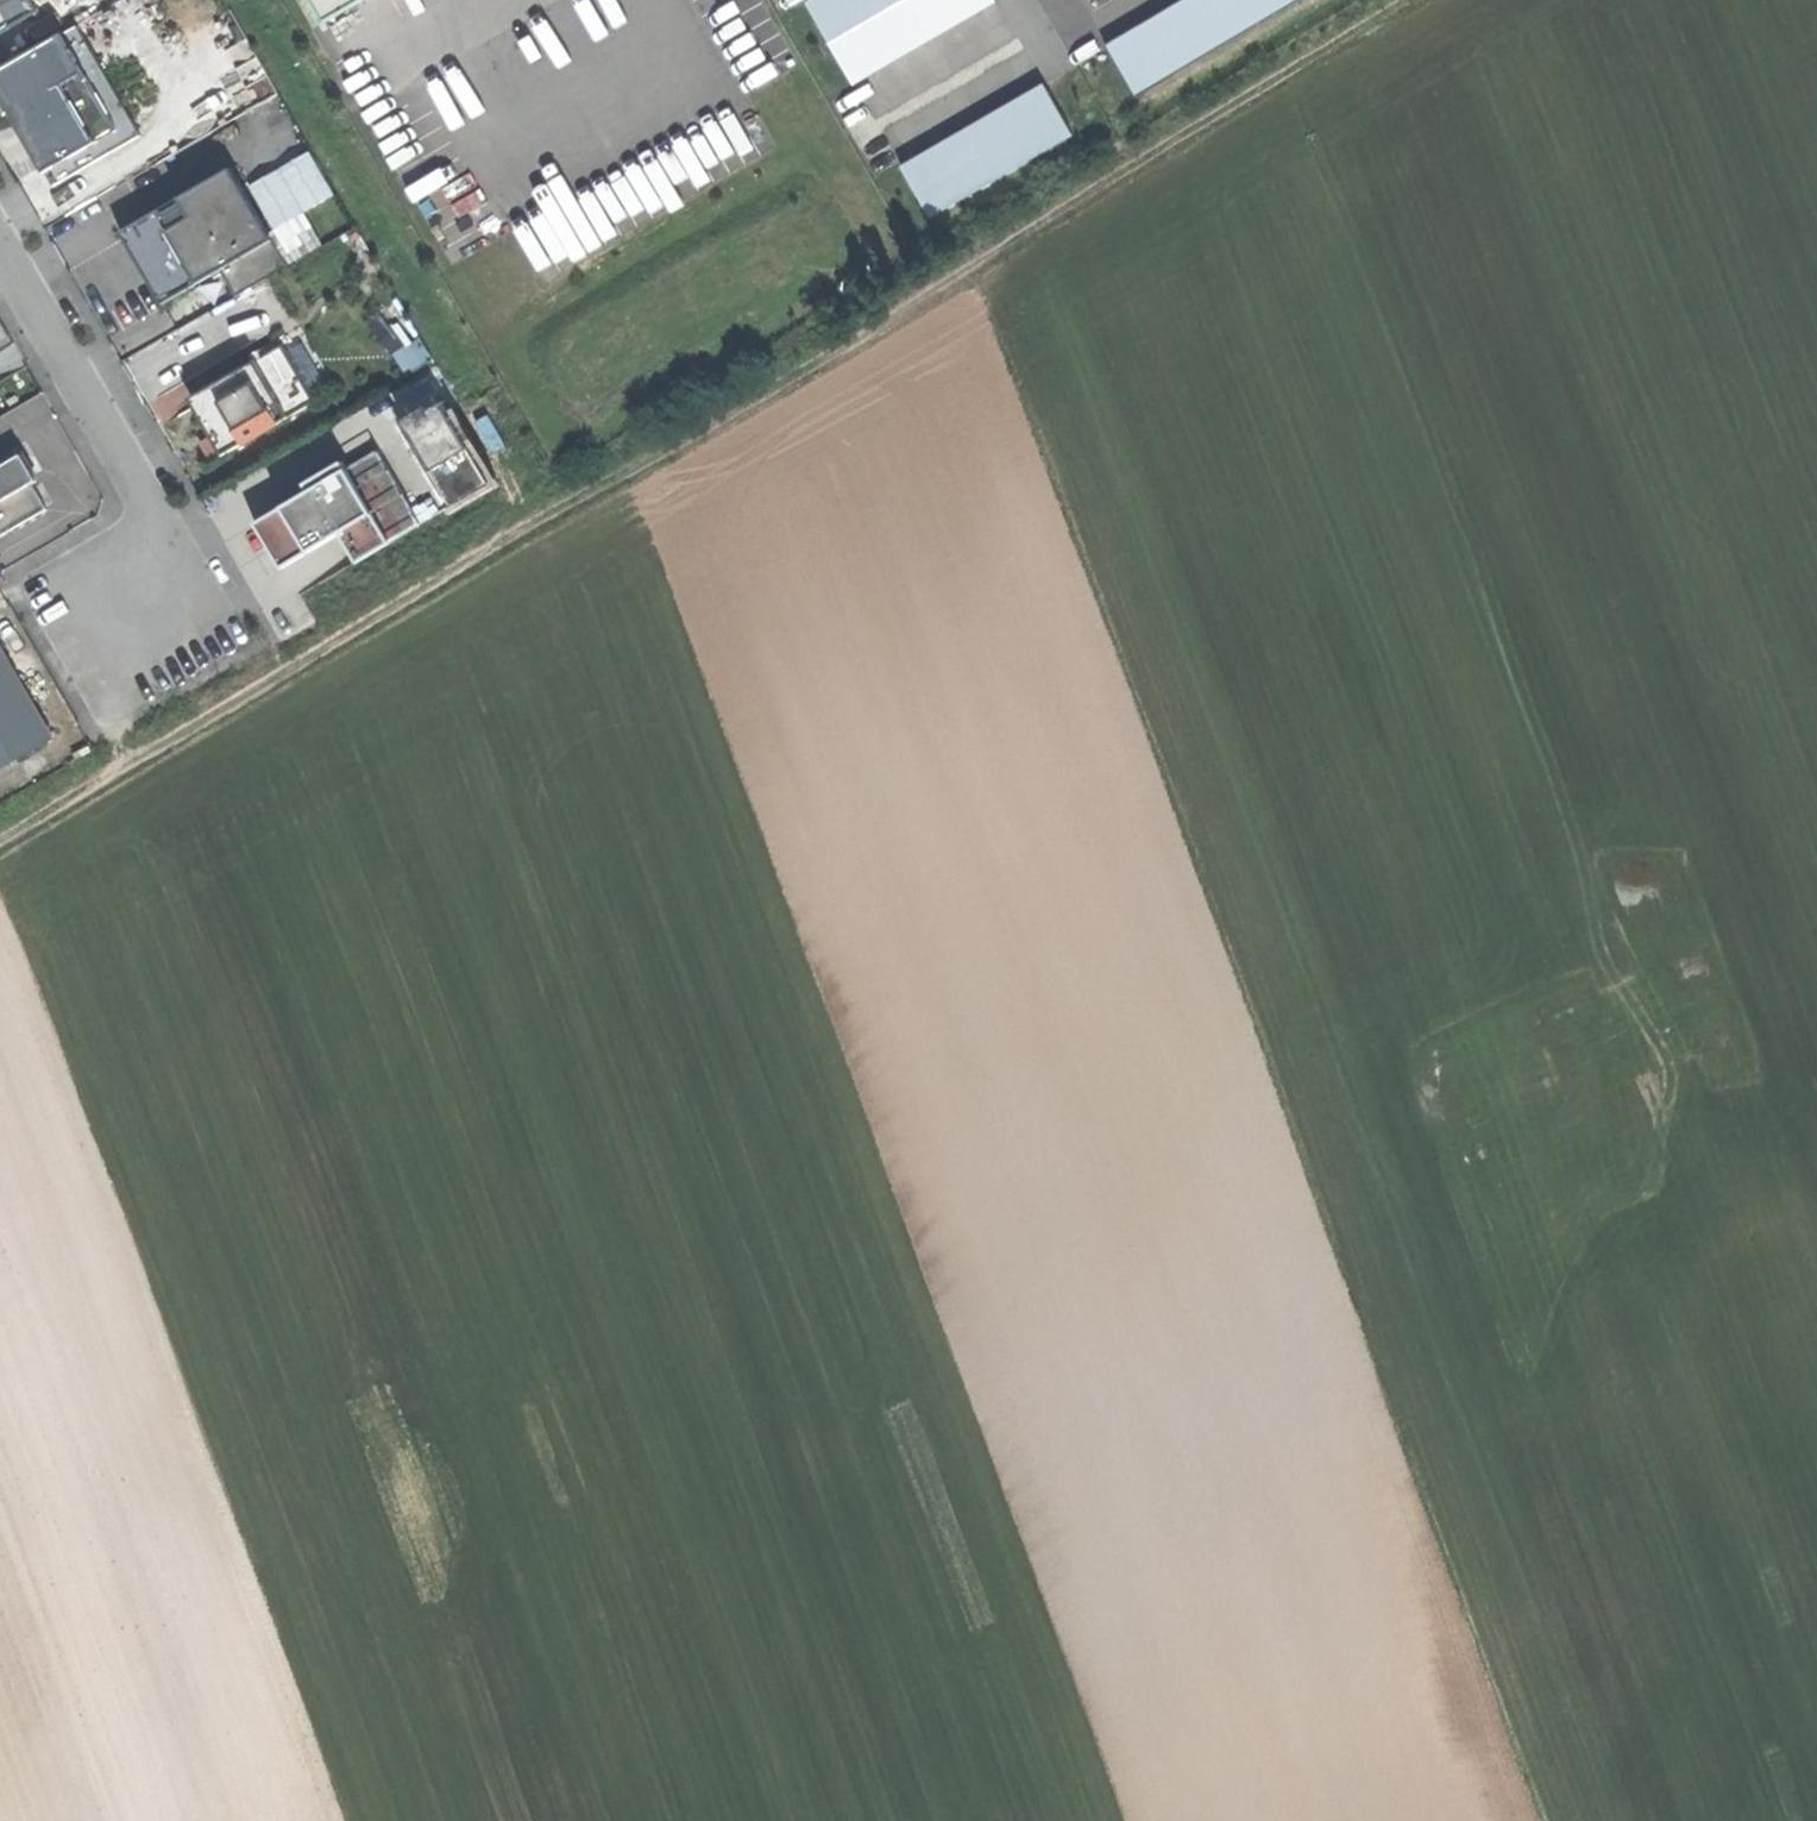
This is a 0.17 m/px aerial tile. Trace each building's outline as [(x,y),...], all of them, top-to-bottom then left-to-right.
[(43,11),(37,0),(0,0),(0,34),(43,11)] [(327,20),(362,0),(315,0),(327,20)] [(857,84),(1001,2),(999,0),(809,0),(857,84)] [(1106,46),(1137,98),(1302,0),(1184,0),(1106,46)] [(143,136),(79,26),(0,72),(0,93),(55,187),(143,136)] [(1045,85),(901,167),(930,218),(1074,137),(1045,85)] [(125,234),(164,303),(221,271),(234,296),(286,267),(272,243),(278,239),(238,169),(125,234)] [(263,362),(196,401),(228,456),(316,404),(280,343),(259,356),(263,362)] [(172,394),(156,401),(164,421),(180,413),(172,394)] [(442,413),(254,519),(286,578),(348,539),(359,569),(489,485),(442,413)] [(47,511),(32,485),(39,482),(23,455),(0,468),(0,539),(47,511)] [(0,649),(0,770),(53,739),(0,649)]
